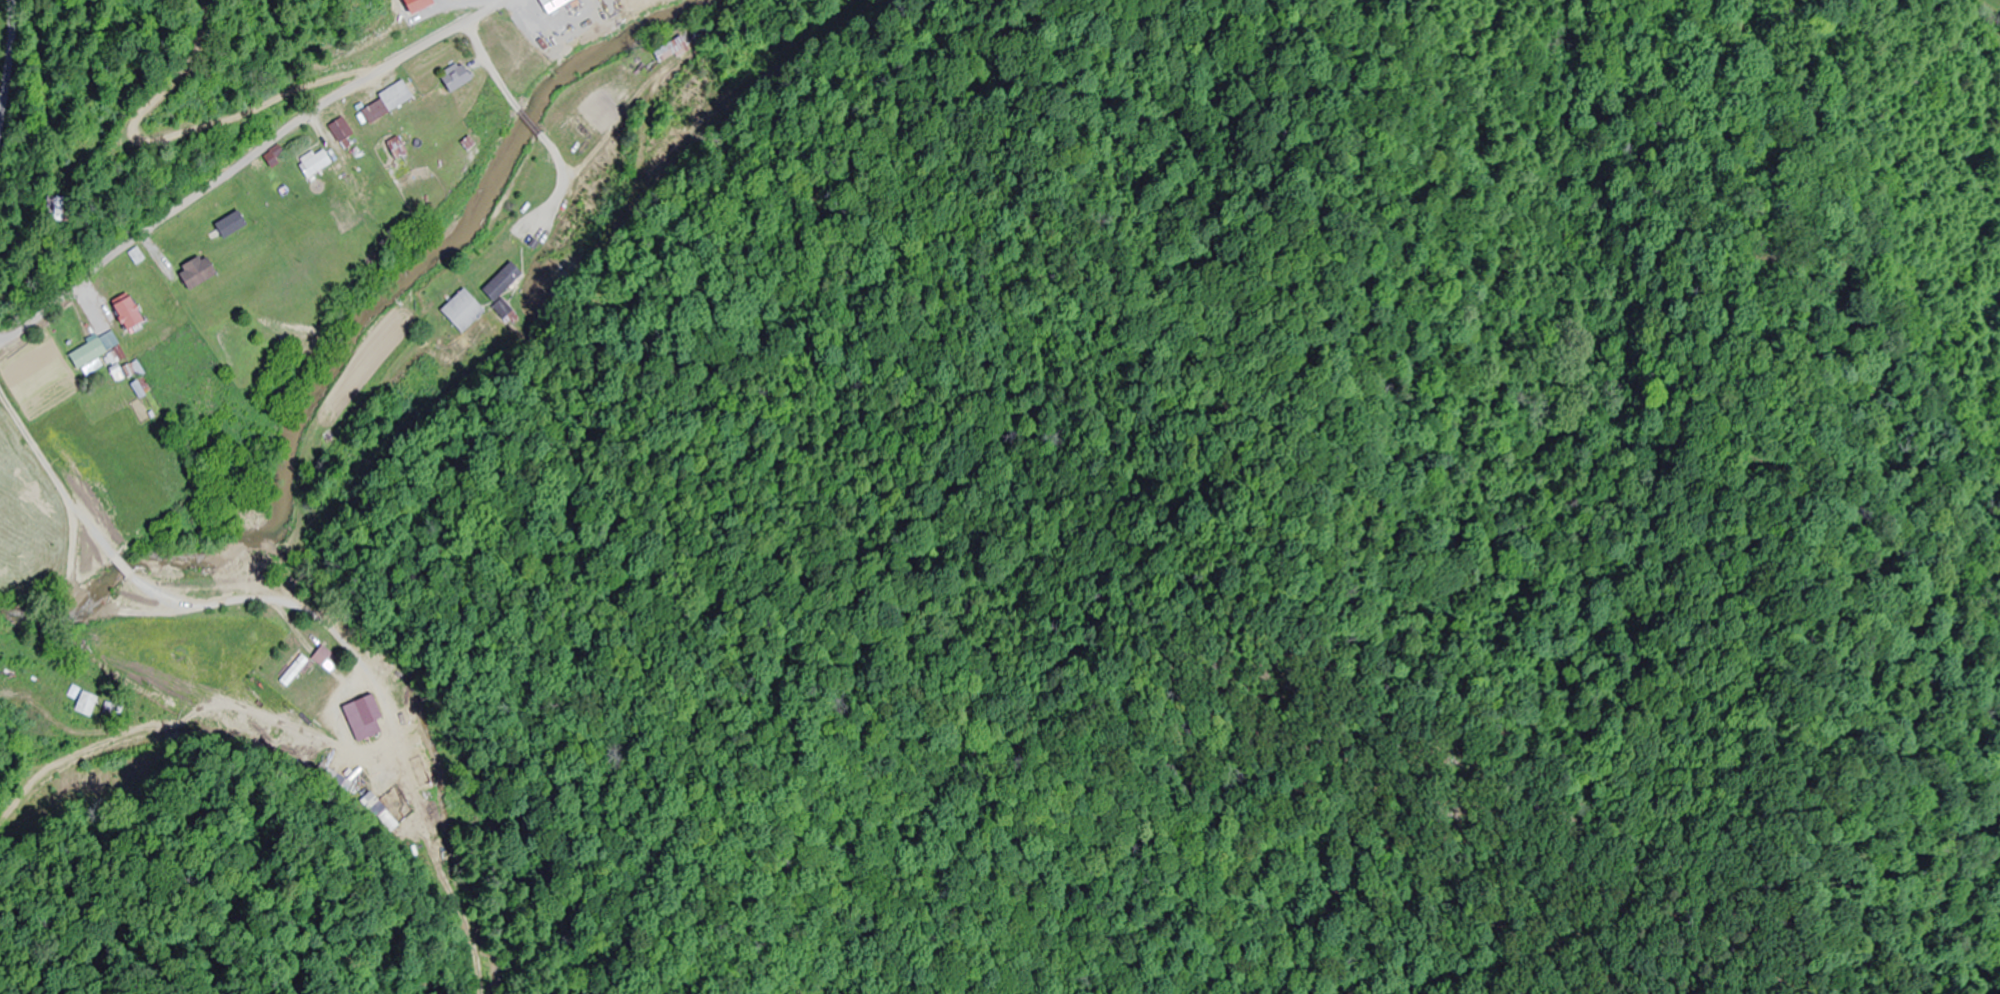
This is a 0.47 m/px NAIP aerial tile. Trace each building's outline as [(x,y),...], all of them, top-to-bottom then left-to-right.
[(426,2),(425,0),(392,0),(405,17),(426,2)] [(542,15),(571,0),(534,0),(542,15)] [(676,54),(688,46),(682,36),(670,44),(676,54)] [(435,73),(443,92),(470,81),(462,62),(435,73)] [(366,124),(410,98),(401,82),(357,108),(366,124)] [(339,143),(353,133),(342,117),(327,126),(339,143)] [(331,165),(322,149),(296,164),(305,180),(331,165)] [(186,292),(214,274),(201,254),(174,272),(186,292)] [(524,273),(510,260),(480,292),(494,305),(493,306),(509,320),(518,311),(503,297),(524,273)] [(486,312),(462,288),(438,312),(462,336),(486,312)] [(121,330),(138,321),(125,297),(108,306),(121,330)] [(107,353),(98,338),(66,355),(75,371),(107,353)] [(336,657),(320,645),(310,659),(327,671),(336,657)] [(308,663),(299,655),(278,681),(286,688),(308,663)] [(76,713),(95,716),(99,696),(71,691),(70,696),(79,698),(76,713)]
